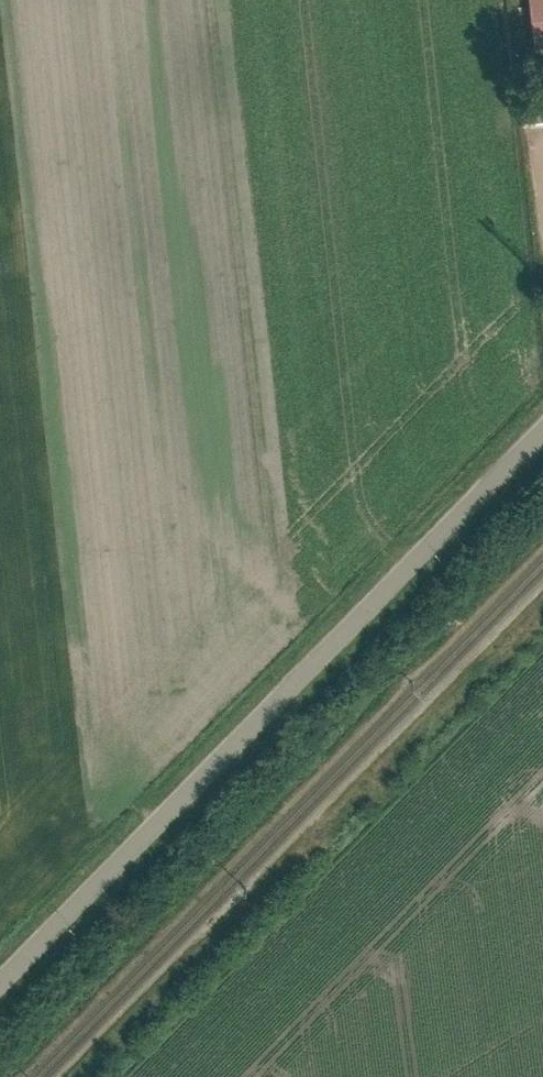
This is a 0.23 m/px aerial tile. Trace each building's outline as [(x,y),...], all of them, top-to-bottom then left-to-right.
[(542,49),(542,0),(531,0),(536,50),(542,49)]
